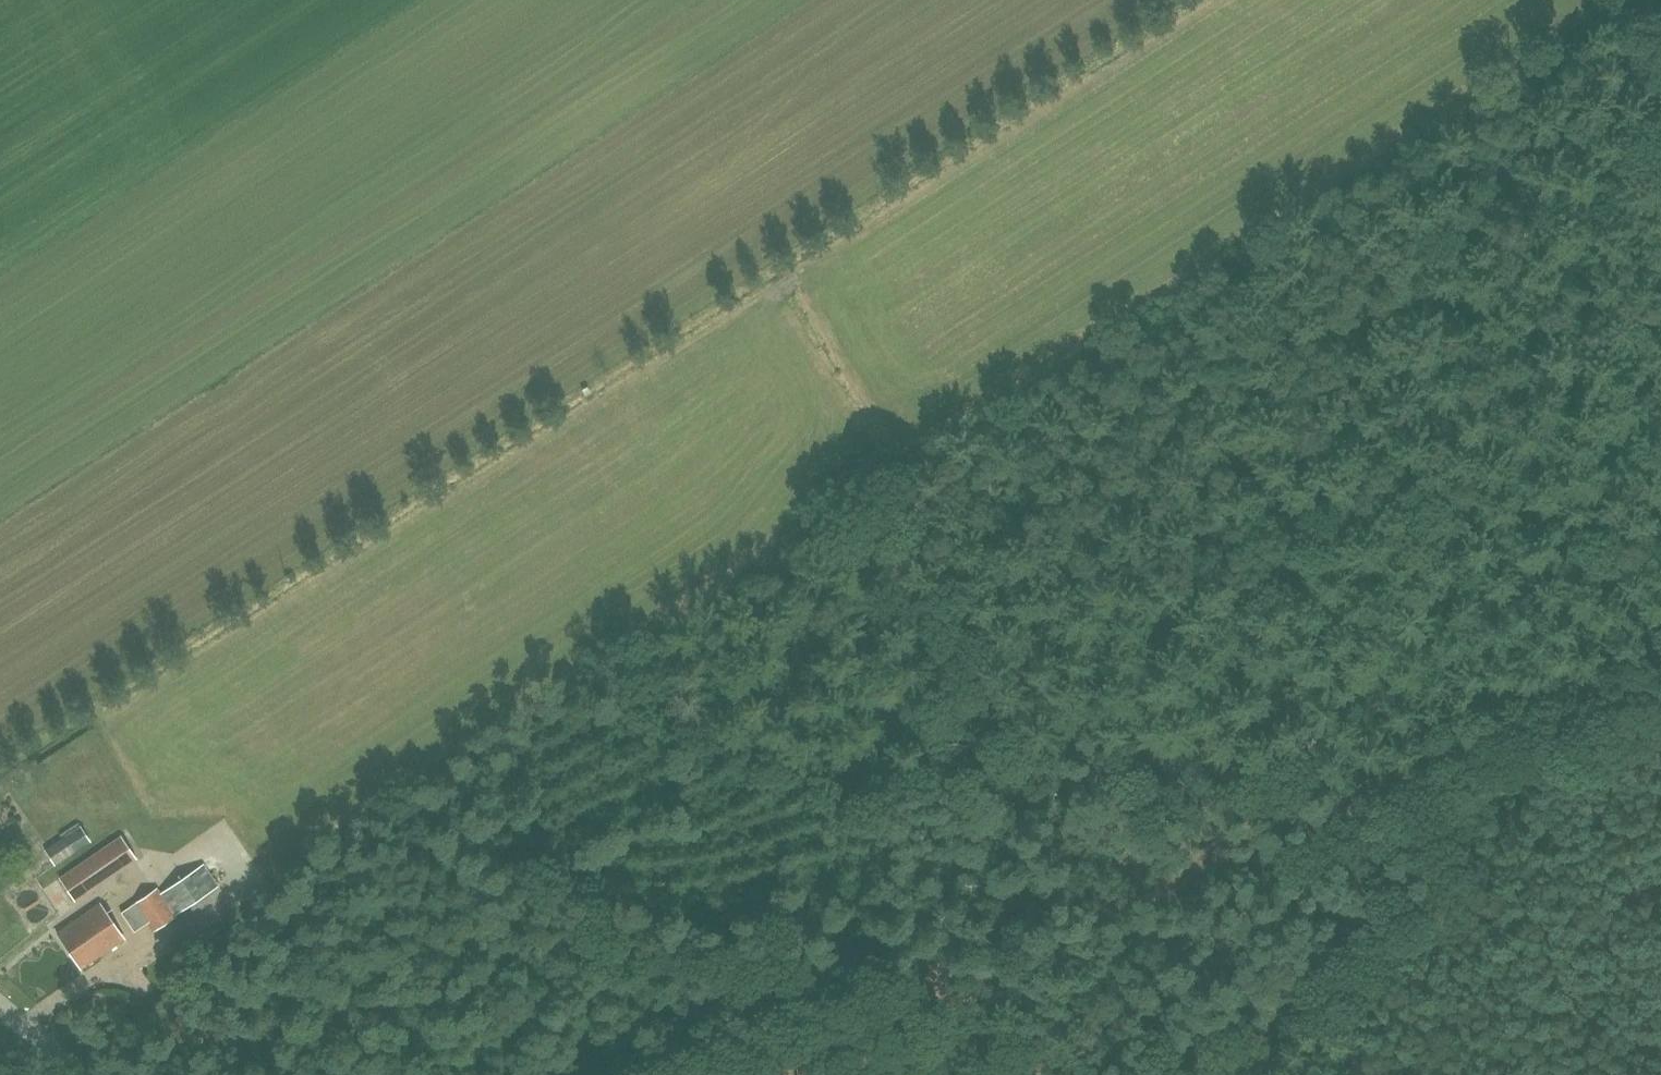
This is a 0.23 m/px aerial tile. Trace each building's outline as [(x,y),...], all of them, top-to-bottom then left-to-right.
[(55,865),(92,841),(80,825),(44,848),(55,865)] [(75,901),(137,859),(121,836),(60,877),(75,901)] [(204,865),(161,892),(158,888),(136,902),(137,902),(121,912),(134,931),(147,924),(152,931),(176,916),(175,915),(218,887),(204,865)] [(81,968),(124,939),(100,904),(57,933),(81,968)]
